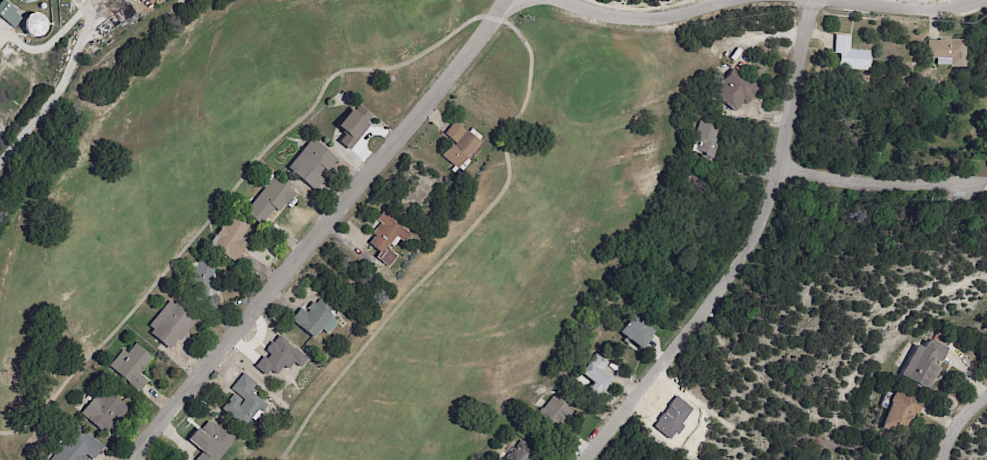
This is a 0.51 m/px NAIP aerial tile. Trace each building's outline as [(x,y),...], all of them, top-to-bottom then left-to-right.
[(3,20),(0,17),(0,3),(3,0),(13,8),(3,20)] [(850,50),(869,52),(867,71),(836,68),(837,56),(833,55),(835,35),(850,36),(849,50),(850,50)] [(940,39),(966,40),(965,67),(950,66),(950,65),(936,65),(937,58),(927,58),(928,40),(940,40),(940,39)] [(733,69),(746,81),(747,80),(753,85),(752,86),(755,89),(747,97),(748,98),(744,103),(743,102),(734,112),(711,92),(731,68),(733,69)] [(369,125),(347,151),(337,142),(343,135),(333,127),(349,109),(352,112),(357,105),(371,116),(366,123),(369,125)] [(717,134),(715,139),(717,140),(715,145),(717,145),(711,159),(703,156),(703,154),(697,152),(696,154),(689,151),(692,145),(690,144),(695,133),(696,133),(700,121),(719,128),(717,134)] [(467,132),(480,143),(457,170),(441,156),(451,142),(444,135),(455,123),(466,133),(467,131),(467,132)] [(324,150),(337,160),(327,172),(324,169),(318,177),(322,181),(313,191),(307,185),(306,187),(285,169),(311,138),(324,150)] [(286,205),(285,207),(283,205),(278,212),(273,209),(259,226),(243,213),(263,188),(261,186),(270,174),(288,188),(296,194),(286,205)] [(388,266),(387,268),(378,260),(377,260),(375,258),(378,254),(367,244),(372,238),(370,236),(380,223),(376,220),(383,212),(407,232),(400,239),(392,247),(389,244),(387,246),(390,249),(389,250),(397,257),(388,266)] [(250,224),(239,241),(245,244),(233,263),(207,246),(213,236),(214,236),(221,225),(224,227),(233,213),(250,224)] [(214,277),(218,295),(217,295),(219,305),(212,306),(209,297),(206,297),(205,301),(203,301),(203,304),(191,301),(194,291),(191,290),(188,269),(188,264),(197,263),(197,261),(216,266),(214,275),(214,277)] [(320,300),(331,309),(326,315),(336,323),(326,335),(319,329),(311,339),(289,321),(299,309),(305,314),(308,311),(305,309),(311,302),(315,305),(319,299),(320,300)] [(186,332),(178,342),(176,340),(167,350),(148,334),(151,331),(150,330),(147,334),(143,331),(168,301),(173,305),(175,302),(193,317),(192,319),(195,322),(186,332)] [(619,334),(643,348),(654,329),(629,315),(619,334)] [(253,366),(264,375),(269,369),(276,376),(291,360),(299,367),(307,358),(279,334),(262,352),(264,354),(253,366)] [(946,350),(940,363),(934,361),(932,365),(940,369),(928,391),(918,386),(916,389),(911,387),(913,384),(900,377),(916,346),(924,350),(928,342),(931,344),(932,341),(947,349),(946,350)] [(140,372),(138,374),(146,382),(136,393),(107,367),(121,350),(126,354),(135,344),(151,359),(140,372)] [(313,350),(309,354),(305,351),(308,346),(313,350)] [(586,391),(596,398),(610,377),(601,371),(608,361),(595,352),(580,374),(592,382),(586,391)] [(252,389),(249,392),(266,407),(261,412),(264,415),(258,423),(254,420),(252,422),(249,419),(241,428),(220,410),(234,394),(229,389),(243,374),(256,385),(252,389)] [(112,425),(102,436),(78,414),(102,388),(127,410),(118,420),(113,417),(109,422),(112,425)] [(923,403),(918,415),(915,413),(907,436),(895,432),(895,434),(881,429),(890,404),(890,402),(891,398),(893,397),(895,392),(923,402),(923,403)] [(567,417),(554,434),(535,418),(553,395),(572,411),(567,417)] [(231,444),(217,459),(196,459),(201,454),(186,441),(195,430),(200,434),(203,431),(201,430),(208,422),(213,426),(214,424),(217,427),(219,426),(233,438),(229,442),(231,444)] [(101,449),(92,459),(90,459),(84,455),(82,457),(83,458),(82,459),(47,459),(53,453),(50,450),(60,438),(64,442),(76,427),(101,449)] [(535,450),(527,459),(505,459),(506,459),(506,457),(508,453),(511,453),(521,439),(534,449),(535,450)] [(41,459),(36,456),(39,452),(44,457),(41,459)]
